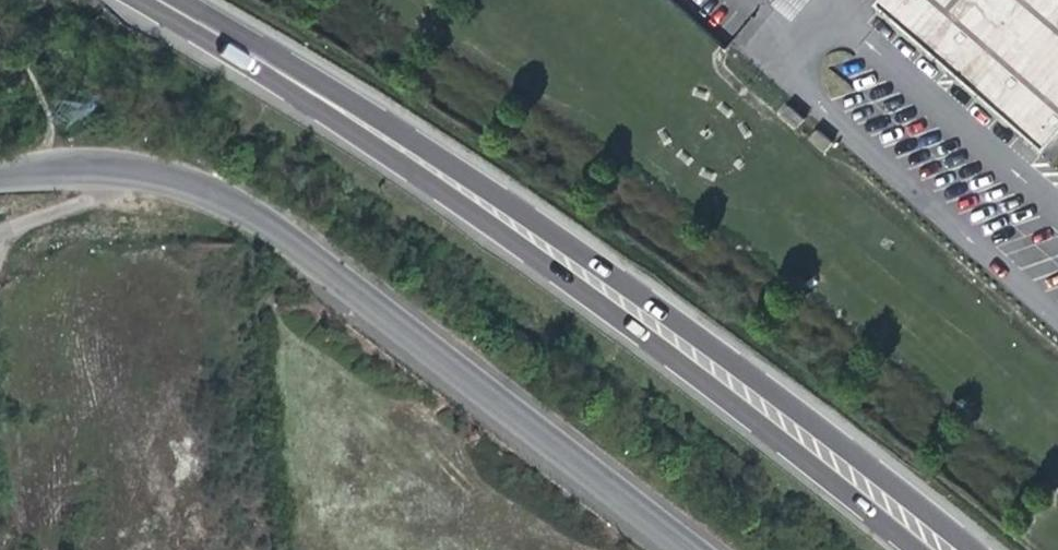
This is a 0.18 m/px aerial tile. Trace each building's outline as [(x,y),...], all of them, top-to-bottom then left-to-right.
[(809,0),(772,0),(769,5),(791,23),(809,0)] [(878,2),(1047,150),(1057,137),(1057,0),(880,0),(878,2)]
